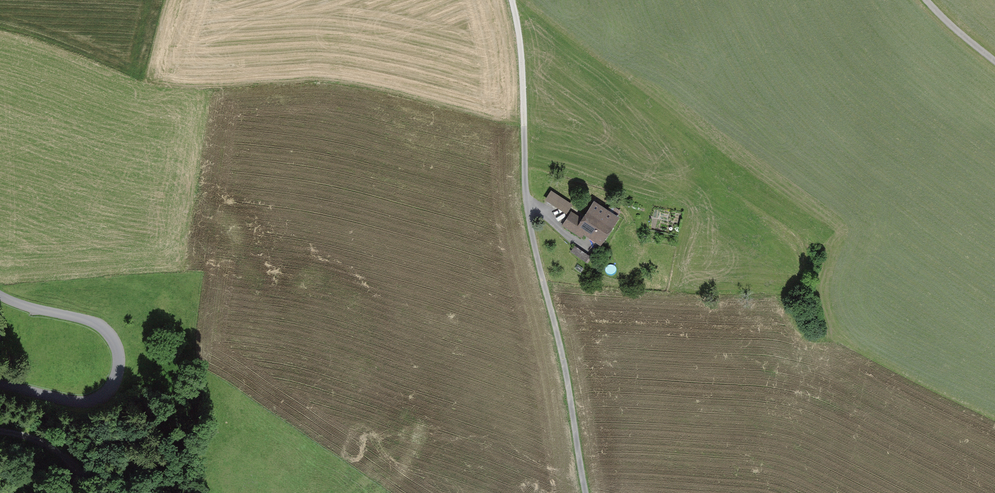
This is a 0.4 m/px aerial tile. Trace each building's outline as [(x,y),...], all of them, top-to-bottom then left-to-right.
[(546,199),(569,213),(575,203),(552,189),(546,199)] [(616,217),(594,202),(579,224),(568,217),(563,225),(581,237),(586,229),(602,239),(616,217)] [(593,256),(576,245),(573,251),(589,261),(593,256)]
